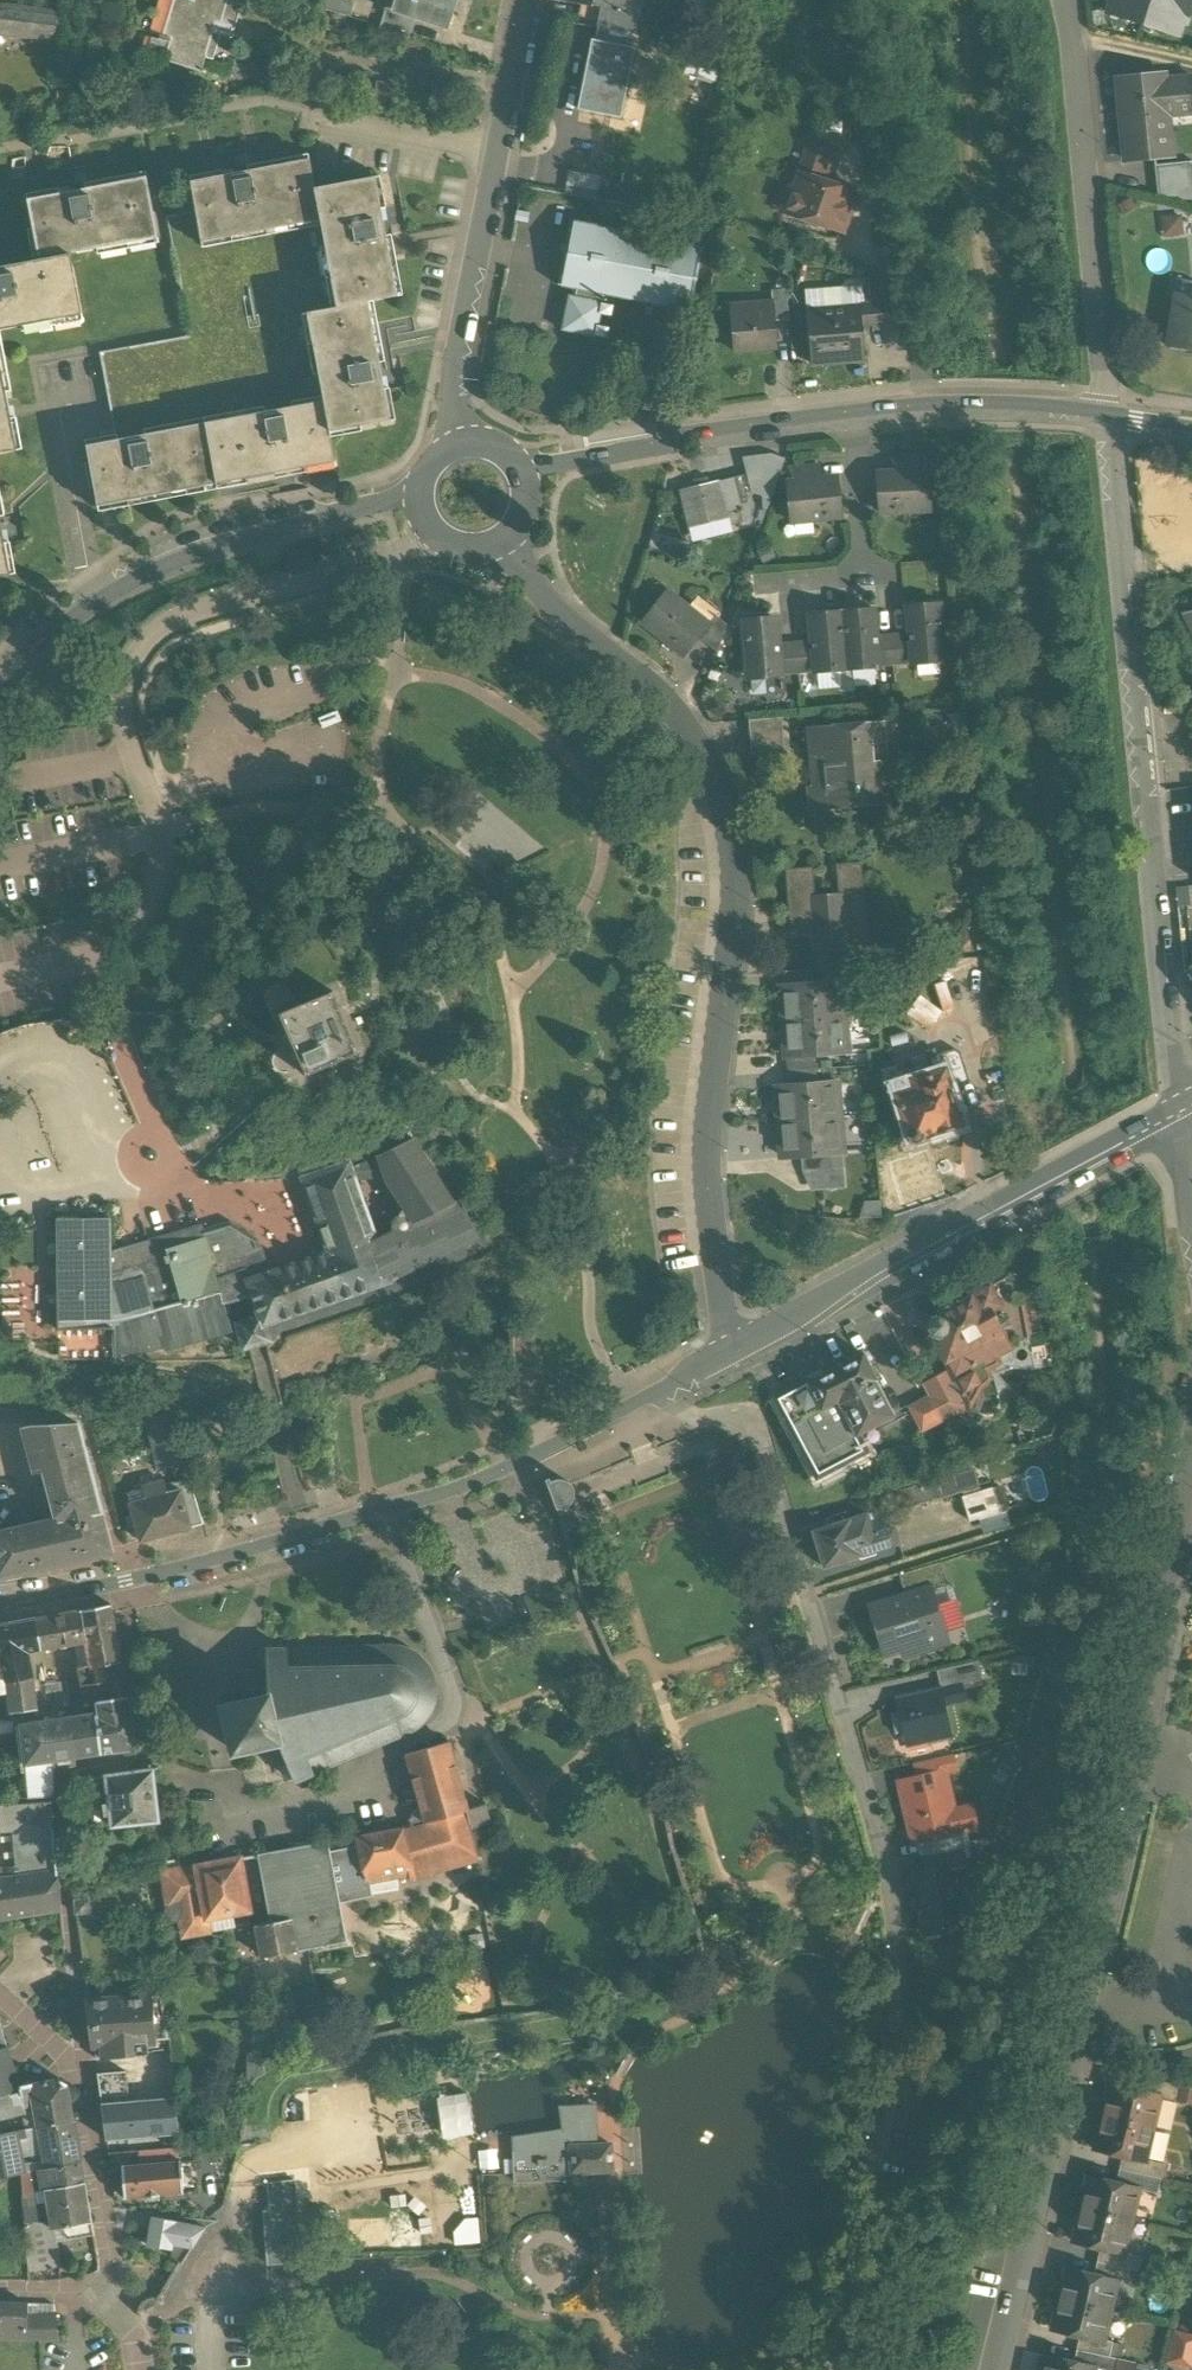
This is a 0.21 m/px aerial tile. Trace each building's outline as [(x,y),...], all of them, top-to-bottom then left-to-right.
[(187,0),(174,0),(162,42),(171,44),(166,60),(201,71),(208,48),(216,23),(221,25),(228,0),(201,0),(200,4),(187,0)] [(393,9),(392,10),(416,17),(447,27),(456,0),(395,0),(393,9)] [(591,6),(602,9),(598,28),(629,35),(635,36),(639,15),(634,14),(637,0),(593,0),(591,6)] [(1107,13),(1179,36),(1183,23),(1185,24),(1191,3),(1191,0),(1111,0),(1107,13)] [(591,6),(581,4),(577,24),(598,28),(602,9),(591,6)] [(0,7),(0,34),(55,41),(58,15),(0,7)] [(416,17),(392,10),(393,9),(387,7),(380,31),(409,40),(416,17)] [(629,35),(598,28),(595,42),(626,48),(629,35)] [(595,42),(594,42),(588,68),(592,69),(583,111),(620,118),(634,50),(626,48),(595,42)] [(236,63),(214,56),(215,50),(208,48),(201,71),(231,80),(236,63)] [(1119,79),(1126,161),(1171,157),(1167,115),(1162,115),(1161,109),(1191,106),(1191,79),(1159,81),(1158,76),(1119,79)] [(837,156),(807,146),(806,148),(808,148),(799,175),(801,176),(801,175),(828,184),(837,156)] [(310,160),(192,183),(202,243),(321,221),(315,189),(310,160)] [(1155,166),(1158,199),(1191,206),(1191,163),(1155,166)] [(600,198),(604,176),(570,169),(565,191),(600,198)] [(828,184),(801,175),(801,176),(801,177),(803,178),(798,192),(791,213),(789,213),(789,214),(805,220),(808,226),(817,229),(823,226),(843,232),(855,196),(858,197),(858,195),(828,184)] [(147,178),(28,200),(40,260),(71,255),(158,238),(147,178)] [(375,178),(315,189),(321,221),(337,308),(368,302),(397,297),(375,178)] [(798,192),(786,188),(779,211),(789,214),(789,213),(791,213),(798,192)] [(202,243),(173,248),(190,336),(100,353),(117,440),(206,423),(324,401),(308,314),(337,308),(321,221),(202,243)] [(703,248),(571,222),(558,286),(577,290),(605,295),(690,312),(703,248)] [(0,268),(0,331),(82,315),(71,255),(40,260),(0,268)] [(895,281),(868,271),(869,296),(885,295),(898,294),(895,281)] [(1173,279),(1171,298),(1178,299),(1178,298),(1191,300),(1191,282),(1173,279)] [(859,287),(805,291),(807,312),(861,307),(860,297),(859,287)] [(605,295),(577,290),(575,297),(574,297),(574,298),(569,297),(562,331),(597,338),(603,304),(603,303),(605,295)] [(786,290),(771,291),(772,303),(773,303),(774,310),(775,322),(789,321),(786,290)] [(898,294),(885,295),(888,326),(905,324),(898,294)] [(869,296),(860,297),(861,307),(863,327),(888,326),(885,295),(869,296)] [(1178,298),(1178,299),(1172,335),(1167,338),(1166,344),(1169,348),(1174,349),(1178,352),(1181,353),(1185,354),(1189,355),(1191,354),(1191,300),(1178,298)] [(337,308),(308,314),(324,401),(330,432),(390,421),(368,302),(337,308)] [(614,306),(603,304),(601,315),(611,317),(614,306)] [(861,307),(807,312),(811,364),(865,360),(863,327),(861,307)] [(774,310),(731,313),(734,352),(777,348),(775,322),(774,310)] [(609,328),(599,326),(597,337),(607,339),(609,328)] [(18,450),(0,357),(0,453),(18,450)] [(324,401),(206,423),(217,484),(336,462),(330,432),(324,401)] [(117,440),(88,446),(99,506),(217,484),(206,423),(117,440)] [(933,455),(894,457),(895,473),(899,473),(899,476),(924,475),(925,476),(934,475),(933,455)] [(819,465),(788,468),(781,488),(792,487),(791,486),(817,483),(816,480),(820,479),(819,465)] [(924,475),(899,476),(899,473),(895,473),(878,474),(881,513),(930,511),(928,488),(925,488),(925,476),(924,475)] [(747,475),(734,479),(740,505),(743,505),(754,502),(747,475)] [(817,483),(791,486),(792,487),(793,499),(790,500),(792,522),(841,517),(837,477),(820,479),(816,480),(817,483)] [(708,478),(695,481),(696,487),(710,484),(708,478)] [(734,479),(720,482),(720,481),(719,481),(728,518),(729,518),(731,526),(745,522),(742,512),(744,511),(743,505),(740,505),(734,479)] [(696,487),(681,491),(690,528),(728,518),(719,481),(710,484),(696,487)] [(11,574),(0,516),(0,576),(11,574)] [(710,624),(668,590),(642,623),(684,657),(699,638),(710,624)] [(940,607),(907,610),(909,633),(912,664),(945,661),(940,607)] [(875,610),(844,613),(844,615),(842,615),(847,669),(880,667),(877,636),(875,610)] [(840,613),(809,615),(811,642),(814,672),(847,669),(842,615),(840,615),(840,613)] [(1183,614),(1191,632),(1191,613),(1183,614)] [(710,624),(699,638),(718,653),(728,624),(716,615),(710,624)] [(778,621),(744,623),(749,678),(782,675),(780,644),(778,621)] [(909,633),(892,635),(894,665),(912,664),(909,633)] [(892,635),(877,636),(880,667),(894,665),(892,635)] [(811,642),(797,643),(800,673),(814,672),(811,642)] [(797,643),(780,644),(782,675),(800,673),(797,643)] [(782,718),(749,720),(752,755),(785,752),(782,718)] [(816,742),(815,746),(816,755),(812,755),(814,787),(832,786),(833,803),(858,801),(857,794),(867,793),(867,802),(880,801),(884,800),(887,796),(889,792),(890,787),(893,787),(889,724),(863,725),(864,729),(826,732),(822,734),(819,737),(816,742)] [(839,892),(816,895),(813,866),(786,868),(791,927),(808,926),(809,938),(811,938),(812,954),(869,949),(862,862),(837,864),(839,892)] [(814,968),(785,970),(786,985),(815,983),(814,968)] [(786,985),(784,985),(787,1020),(844,1016),(841,981),(815,983),(786,985)] [(330,989),(278,1011),(305,1073),(357,1050),(330,989)] [(844,1016),(787,1020),(789,1055),(790,1056),(815,1054),(846,1052),(844,1016)] [(815,1054),(790,1056),(789,1055),(787,1056),(788,1070),(817,1068),(815,1054)] [(960,1058),(941,1064),(942,1070),(946,1069),(951,1086),(960,1083),(961,1084),(967,1082),(960,1058)] [(927,1066),(920,1069),(917,1073),(918,1077),(933,1073),(932,1069),(927,1066)] [(817,1068),(788,1070),(790,1085),(818,1082),(817,1068)] [(918,1077),(895,1084),(899,1098),(898,1103),(899,1107),(901,1110),(904,1113),(905,1118),(907,1118),(909,1127),(908,1129),(907,1132),(908,1136),(909,1138),(912,1140),(915,1141),(918,1141),(921,1139),(923,1137),(960,1126),(959,1124),(962,1123),(956,1106),(966,1103),(961,1084),(960,1083),(951,1086),(946,1069),(942,1070),(933,1073),(918,1077)] [(790,1085),(779,1086),(782,1121),(838,1116),(835,1081),(790,1085)] [(838,1116),(782,1121),(785,1156),(803,1155),(841,1151),(838,1116)] [(415,1136),(352,1166),(356,1178),(377,1176),(400,1212),(404,1212),(408,1212),(409,1213),(412,1215),(415,1218),(456,1198),(415,1136)] [(841,1151),(803,1155),(804,1169),(817,1168),(845,1166),(844,1151),(841,1151)] [(352,1166),(350,1160),(304,1176),(330,1250),(271,1270),(262,1244),(258,1245),(214,1261),(219,1277),(244,1269),(253,1294),(259,1313),(238,1320),(245,1345),(271,1339),(267,1323),(392,1279),(392,1278),(479,1236),(464,1205),(460,1206),(456,1198),(415,1218),(412,1215),(409,1213),(408,1212),(404,1212),(400,1212),(399,1213),(396,1216),(393,1220),(393,1224),(394,1228),(377,1237),(356,1178),(352,1166)] [(845,1166),(817,1168),(818,1189),(847,1186),(845,1166)] [(817,1168),(804,1169),(812,1189),(818,1189),(817,1168)] [(113,1216),(59,1216),(60,1328),(113,1327),(113,1267),(113,1248),(113,1223),(113,1216)] [(203,1222),(151,1237),(156,1258),(123,1267),(113,1267),(113,1327),(116,1327),(117,1352),(153,1348),(165,1345),(165,1349),(233,1330),(225,1303),(219,1277),(214,1261),(207,1237),(203,1222)] [(221,1228),(220,1231),(221,1236),(207,1237),(214,1261),(258,1245),(256,1239),(255,1238),(254,1237),(233,1225),(230,1224),(227,1224),(223,1226),(221,1228)] [(151,1237),(113,1248),(113,1267),(123,1267),(156,1258),(151,1237)] [(244,1269),(219,1277),(225,1303),(253,1294),(244,1269)] [(1012,1274),(990,1285),(1000,1306),(992,1310),(998,1323),(1011,1347),(1012,1348),(1030,1339),(1018,1272),(1012,1274)] [(960,1299),(937,1311),(938,1313),(931,1317),(922,1314),(919,1326),(928,1329),(934,1341),(936,1340),(946,1360),(970,1348),(989,1337),(985,1329),(998,1323),(992,1310),(1000,1306),(990,1285),(961,1301),(960,1299)] [(998,1323),(985,1329),(989,1337),(970,1348),(978,1364),(1011,1347),(998,1323)] [(113,1327),(60,1328),(60,1352),(117,1352),(116,1327),(113,1327)] [(978,1364),(955,1376),(958,1381),(955,1382),(967,1405),(974,1397),(978,1388),(992,1374),(1003,1370),(1014,1368),(1013,1361),(1007,1350),(1012,1348),(1011,1347),(978,1364)] [(970,1348),(946,1360),(952,1370),(955,1376),(978,1364),(970,1348)] [(808,1381),(807,1382),(821,1409),(838,1400),(856,1435),(858,1434),(894,1415),(876,1381),(877,1380),(863,1353),(808,1381)] [(952,1370),(922,1385),(928,1397),(955,1382),(958,1381),(955,1376),(952,1370)] [(807,1380),(774,1397),(816,1478),(866,1451),(858,1434),(856,1435),(838,1400),(821,1409),(807,1382),(808,1381),(807,1380)] [(955,1382),(928,1397),(940,1419),(941,1420),(967,1405),(955,1382)] [(928,1397),(910,1406),(921,1429),(940,1419),(928,1397)] [(172,1415),(150,1419),(158,1455),(180,1450),(172,1415)] [(80,1424),(24,1427),(37,1471),(45,1468),(58,1517),(0,1527),(0,1577),(111,1552),(103,1511),(103,1512),(80,1424)] [(181,1458),(165,1461),(174,1491),(179,1490),(181,1496),(193,1493),(185,1465),(182,1466),(181,1458)] [(974,1471),(959,1475),(963,1491),(962,1491),(963,1496),(980,1491),(974,1471)] [(959,1475),(898,1492),(903,1508),(962,1491),(963,1491),(959,1475)] [(546,1480),(550,1487),(556,1509),(565,1507),(570,1503),(574,1498),(574,1492),(573,1487),(569,1483),(565,1480),(561,1479),(556,1479),(550,1481),(549,1479),(546,1480)] [(163,1480),(141,1486),(144,1497),(152,1495),(167,1492),(163,1480)] [(980,1491),(963,1496),(970,1521),(1007,1510),(1000,1486),(980,1491)] [(152,1495),(144,1497),(129,1502),(140,1539),(190,1527),(181,1496),(179,1490),(174,1491),(167,1492),(152,1495)] [(193,1493),(181,1496),(190,1527),(202,1524),(193,1493)] [(845,1513),(829,1518),(831,1526),(847,1521),(845,1513)] [(831,1526),(814,1531),(825,1565),(858,1554),(857,1553),(874,1547),(875,1549),(897,1542),(893,1528),(872,1535),(866,1515),(847,1521),(831,1526)] [(940,1562),(899,1575),(906,1598),(928,1591),(947,1585),(940,1562)] [(906,1598),(875,1607),(888,1650),(904,1645),(907,1655),(923,1650),(920,1640),(941,1633),(928,1591),(906,1598)] [(111,1605),(81,1610),(87,1640),(86,1640),(91,1664),(79,1667),(83,1685),(125,1679),(111,1605)] [(81,1610),(38,1619),(42,1646),(42,1649),(86,1640),(87,1640),(81,1610)] [(0,1625),(0,1652),(3,1652),(28,1648),(42,1646),(38,1619),(0,1625)] [(391,1647),(266,1650),(268,1694),(270,1693),(280,1739),(279,1740),(295,1780),(411,1731),(424,1720),(432,1706),(435,1689),(431,1673),(421,1660),(407,1650),(391,1647)] [(28,1648),(3,1652),(7,1679),(12,1710),(12,1711),(37,1707),(28,1648)] [(979,1661),(937,1671),(941,1689),(983,1680),(979,1661)] [(125,1679),(83,1685),(86,1702),(98,1700),(128,1695),(125,1679)] [(941,1689),(896,1699),(900,1713),(893,1715),(897,1732),(903,1730),(907,1744),(951,1734),(941,1689)] [(268,1694),(224,1703),(234,1749),(279,1740),(280,1739),(270,1693),(268,1694)] [(128,1695),(98,1700),(100,1712),(95,1713),(100,1753),(136,1749),(130,1709),(128,1695)] [(37,1707),(12,1711),(13,1720),(21,1723),(38,1720),(37,1707)] [(95,1713),(70,1716),(72,1732),(76,1731),(79,1756),(100,1753),(95,1713)] [(38,1720),(21,1723),(25,1763),(56,1760),(79,1756),(76,1731),(72,1732),(70,1716),(38,1720)] [(449,1742),(407,1754),(422,1809),(426,1822),(467,1810),(469,1809),(449,1742)] [(952,1754),(915,1763),(918,1777),(918,1778),(946,1772),(946,1773),(956,1770),(952,1754)] [(56,1760),(25,1763),(29,1798),(44,1797),(44,1785),(54,1786),(56,1760)] [(153,1770),(105,1775),(111,1827),(159,1821),(153,1770)] [(946,1772),(918,1778),(918,1777),(899,1782),(905,1808),(906,1808),(908,1816),(907,1817),(913,1842),(927,1838),(928,1840),(960,1832),(946,1773),(946,1772)] [(0,1806),(0,1833),(13,1832),(54,1829),(51,1802),(0,1806)] [(469,1809),(467,1810),(472,1828),(492,1821),(486,1804),(469,1809)] [(467,1810),(426,1822),(422,1809),(415,1811),(411,1818),(413,1825),(403,1829),(412,1874),(409,1874),(409,1876),(414,1879),(431,1874),(432,1872),(478,1858),(480,1854),(477,1832),(474,1833),(472,1828),(467,1810)] [(403,1828),(357,1836),(359,1844),(366,1882),(370,1882),(397,1877),(409,1874),(412,1874),(403,1829),(403,1828)] [(54,1829),(13,1832),(15,1848),(55,1846),(54,1829)] [(329,1841),(259,1854),(271,1922),(291,1918),(296,1950),(347,1941),(340,1902),(330,1851),(329,1841)] [(340,1902),(372,1895),(372,1891),(370,1882),(366,1882),(359,1844),(330,1851),(340,1902)] [(55,1846),(15,1848),(18,1877),(58,1870),(55,1846)] [(961,1849),(921,1855),(924,1872),(951,1867),(952,1869),(964,1867),(961,1849)] [(240,1857),(197,1864),(197,1865),(207,1918),(250,1910),(240,1857)] [(197,1865),(164,1872),(170,1903),(178,1902),(184,1934),(208,1930),(197,1865)] [(924,1872),(916,1873),(926,1932),(927,1931),(931,1936),(940,1935),(942,1929),(961,1926),(952,1869),(951,1867),(924,1872)] [(0,1880),(0,1920),(61,1910),(58,1870),(18,1877),(0,1880)] [(397,1877),(370,1882),(372,1891),(398,1886),(397,1877)] [(89,1898),(75,1900),(76,1914),(91,1912),(89,1898)] [(291,1918),(271,1922),(276,1953),(296,1950),(291,1918)] [(387,1920),(388,1941),(417,1940),(416,1929),(404,1929),(403,1919),(387,1920)] [(271,1922),(257,1924),(263,1956),(276,1953),(271,1922)] [(160,1984),(151,1985),(153,1997),(162,1996),(160,1984)] [(153,1997),(88,2000),(95,2046),(96,2046),(133,2042),(169,2039),(162,1996),(153,1997)] [(133,2042),(96,2046),(97,2058),(134,2055),(133,2042)] [(0,2050),(0,2099),(21,2093),(19,2086),(8,2048),(0,2050)] [(119,2072),(98,2075),(102,2105),(123,2103),(119,2072)] [(1183,2087),(1141,2077),(1137,2092),(1160,2097),(1159,2099),(1179,2103),(1183,2087)] [(19,2086),(21,2093),(0,2099),(0,2117),(25,2110),(26,2115),(35,2114),(38,2128),(74,2122),(67,2084),(61,2080),(19,2086)] [(1137,2092),(1109,2085),(1101,2117),(1152,2130),(1159,2099),(1160,2097),(1137,2092)] [(123,2103),(102,2105),(107,2140),(178,2134),(175,2098),(123,2103)] [(571,2146),(596,2145),(595,2107),(561,2109),(564,2131),(515,2138),(514,2148),(571,2146)] [(1152,2130),(1101,2117),(1094,2150),(1122,2157),(1145,2162),(1145,2161),(1152,2130)] [(74,2122),(38,2128),(46,2169),(81,2162),(74,2122)] [(32,2129),(25,2131),(25,2139),(33,2137),(32,2129)] [(0,2135),(0,2140),(3,2153),(0,2154),(0,2179),(22,2175),(26,2174),(25,2139),(25,2131),(0,2135)] [(596,2145),(571,2146),(572,2172),(612,2170),(611,2144),(596,2145)] [(572,2172),(571,2146),(514,2148),(516,2182),(572,2180),(572,2172)] [(1145,2162),(1122,2157),(1119,2169),(1161,2179),(1164,2164),(1145,2161),(1145,2162)] [(81,2162),(46,2169),(47,2177),(49,2190),(85,2184),(81,2162)] [(181,2162),(122,2167),(125,2197),(145,2195),(145,2197),(160,2196),(160,2194),(184,2192),(181,2162)] [(26,2174),(22,2175),(23,2195),(31,2194),(42,2192),(39,2179),(47,2177),(46,2169),(26,2174)] [(1161,2179),(1119,2169),(1115,2185),(1139,2191),(1139,2193),(1158,2196),(1162,2180),(1161,2179)] [(1115,2185),(1087,2178),(1080,2210),(1132,2222),(1139,2193),(1139,2191),(1115,2185)] [(295,2180),(269,2183),(271,2211),(265,2212),(268,2264),(301,2262),(295,2180)] [(49,2190),(46,2191),(53,2230),(65,2228),(92,2223),(85,2184),(49,2190)] [(31,2194),(23,2195),(25,2227),(34,2225),(31,2194)] [(1132,2222),(1080,2210),(1072,2242),(1100,2249),(1125,2255),(1125,2253),(1132,2222)] [(206,2227),(152,2218),(147,2246),(173,2250),(174,2245),(193,2248),(206,2227)] [(34,2225),(25,2227),(28,2272),(60,2268),(55,2241),(48,2234),(46,2223),(34,2225)] [(92,2223),(65,2228),(68,2241),(94,2236),(92,2223)] [(193,2248),(174,2245),(173,2250),(172,2258),(183,2264),(193,2248)] [(1125,2255),(1100,2249),(1097,2262),(1129,2269),(1140,2271),(1143,2257),(1125,2253),(1125,2255)] [(1129,2269),(1097,2262),(1094,2275),(1116,2281),(1115,2282),(1126,2284),(1129,2269)] [(1094,2275),(1066,2269),(1059,2299),(1109,2311),(1115,2282),(1116,2281),(1094,2275)] [(144,2294),(141,2294),(138,2295),(135,2297),(133,2300),(133,2303),(133,2306),(134,2308),(137,2311),(140,2312),(143,2312),(146,2311),(148,2309),(150,2307),(151,2304),(150,2300),(149,2298),(146,2296),(144,2294)] [(1109,2311),(1059,2299),(1052,2329),(1080,2336),(1102,2341),(1102,2339),(1109,2311)] [(0,2304),(0,2338),(26,2339),(27,2319),(28,2305),(0,2304)] [(54,2305),(28,2305),(27,2319),(56,2317),(54,2305)] [(56,2317),(27,2319),(26,2339),(59,2339),(56,2317)] [(1174,2331),(1166,2363),(1191,2369),(1191,2335),(1174,2331)] [(1102,2341),(1080,2336),(1077,2349),(1108,2356),(1112,2341),(1102,2339),(1102,2341)] [(1077,2349),(1073,2365),(1094,2369),(1096,2369),(1115,2369),(1117,2359),(1108,2356),(1077,2349)] [(1045,2358),(1043,2369),(1093,2369),(1094,2369),(1073,2365),(1045,2358)]
